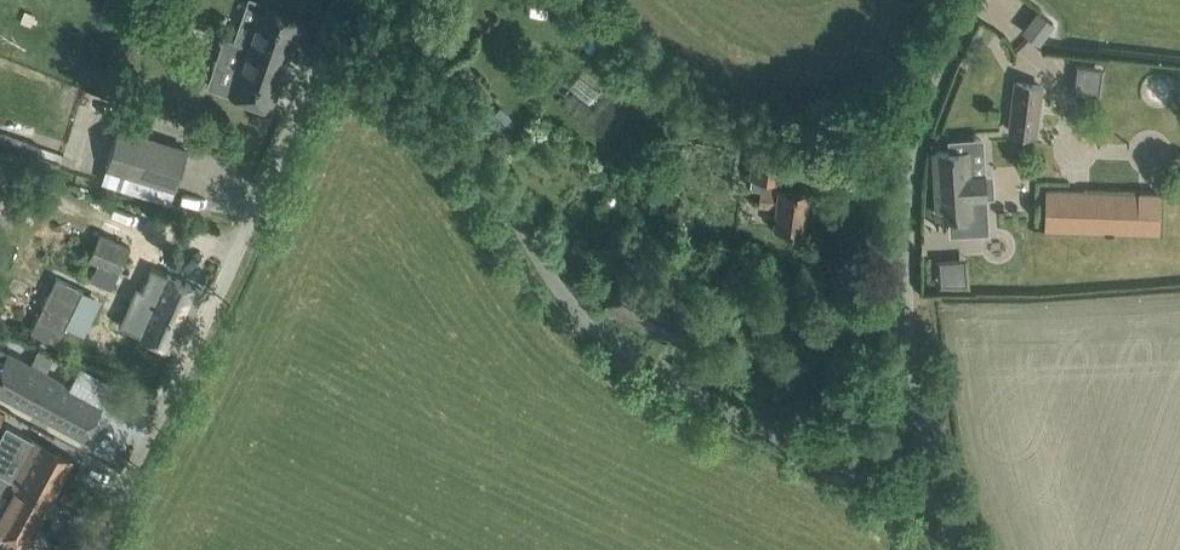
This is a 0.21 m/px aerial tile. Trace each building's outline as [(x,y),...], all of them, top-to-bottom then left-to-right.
[(306,8),(283,0),(260,0),(248,35),(261,40),(258,48),(263,49),(264,46),(271,48),(270,52),(289,58),(306,8)] [(1023,30),(1039,42),(1053,22),(1038,11),(1023,30)] [(271,109),(275,99),(289,58),(270,52),(271,48),(264,46),(263,49),(258,48),(261,40),(248,35),(227,94),(271,109)] [(1066,61),(1064,89),(1104,90),(1105,63),(1066,61)] [(1010,130),(1034,134),(1042,86),(1018,82),(1010,130)] [(175,187),(187,150),(117,128),(106,165),(175,187)] [(781,181),(785,142),(753,138),(749,177),(781,181)] [(968,149),(935,152),(939,216),(951,215),(952,233),(987,231),(983,169),(981,169),(982,174),(970,174),(968,149)] [(809,190),(785,187),(779,186),(779,189),(760,187),(759,204),(777,206),(774,227),(804,230),(809,190)] [(1047,229),(1071,230),(1158,232),(1159,193),(1048,190),(1047,229)] [(118,270),(128,247),(97,233),(86,258),(96,262),(118,270)] [(940,283),(968,282),(967,258),(939,259),(940,283)] [(200,290),(178,281),(164,274),(155,296),(147,293),(143,302),(137,300),(124,328),(175,351),(202,291),(201,290),(200,290)] [(81,391),(0,348),(0,392),(29,408),(29,409),(83,438),(102,403),(81,391)] [(50,449),(31,439),(10,478),(0,473),(0,475),(50,501),(71,460),(50,449)] [(6,531),(28,542),(50,501),(0,475),(0,491),(11,497),(0,518),(0,527),(6,531)]
